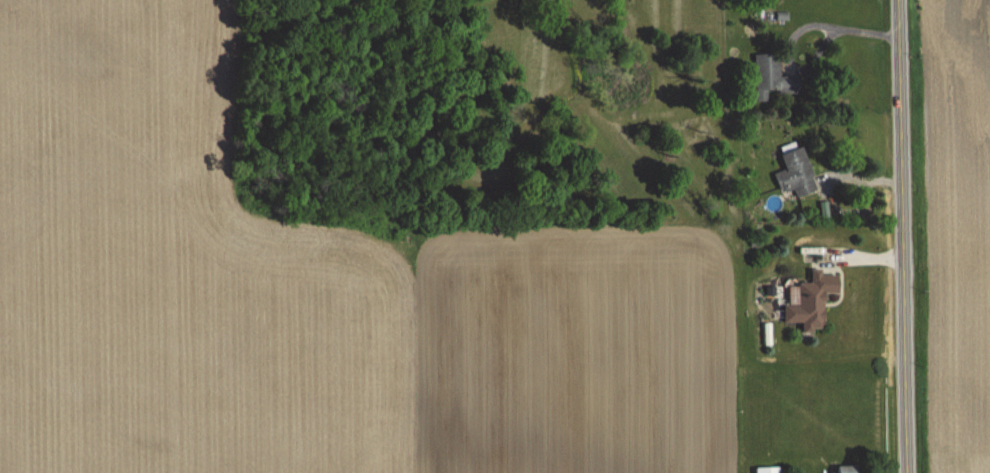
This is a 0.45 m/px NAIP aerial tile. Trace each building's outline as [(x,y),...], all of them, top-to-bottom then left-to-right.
[(756,100),(768,99),(768,94),(798,93),(797,64),(781,65),(780,53),(754,54),(756,100)] [(774,171),(782,193),(793,190),(796,197),(818,190),(802,144),(779,151),(785,167),(774,171)] [(840,271),(812,271),(812,282),(799,282),(799,305),(785,305),(785,323),(804,323),(804,330),(826,331),(826,294),(840,294),(840,271)]
